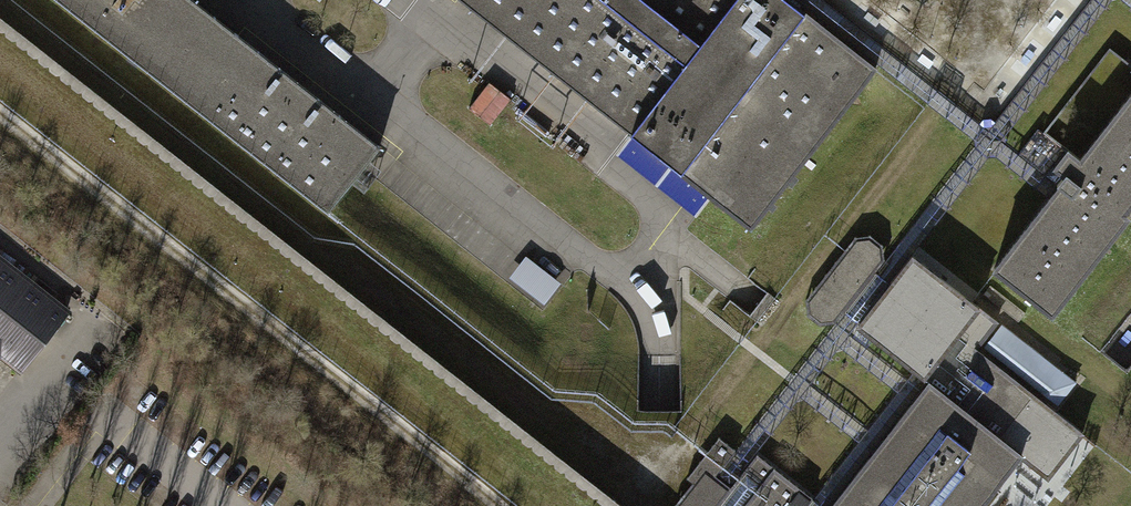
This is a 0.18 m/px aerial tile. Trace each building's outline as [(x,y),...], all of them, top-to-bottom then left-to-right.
[(328,212),(379,147),(192,0),(58,0),(328,212)] [(751,226),(876,67),(790,0),(462,0),(751,226)] [(470,105),(490,122),(513,95),(493,78),(470,105)] [(1051,313),(1130,212),(1130,94),(1080,158),(1068,149),(1054,167),(1066,176),(994,268),(1051,313)] [(844,251),(805,301),(805,317),(819,326),(835,323),(884,261),(882,246),(869,236),(854,238),(844,251)] [(1020,456),(1047,477),(1083,433),(975,349),(997,322),(913,256),(858,325),(929,381),(831,505),(980,505),(1020,456)] [(2,356),(20,370),(67,310),(33,284),(38,278),(23,265),(18,272),(0,258),(0,359),(2,356)] [(527,258),(510,280),(546,307),(563,286),(527,258)] [(674,505),(821,505),(757,454),(750,462),(743,455),(735,450),(719,437),(706,453),(687,478),(692,483),(674,505)] [(1015,481),(1025,488),(1012,505),(1040,505),(1054,486),(1026,466),(1015,481)]
